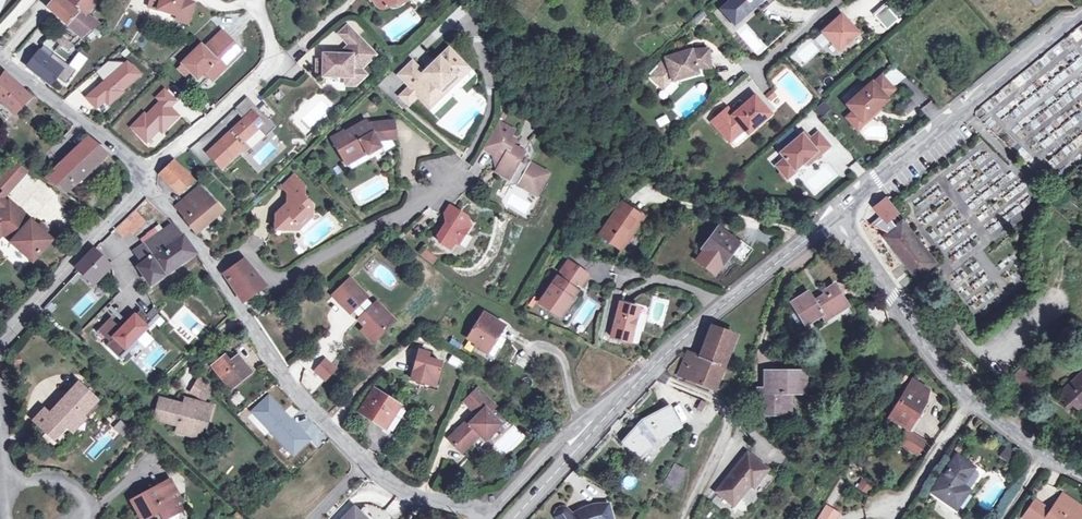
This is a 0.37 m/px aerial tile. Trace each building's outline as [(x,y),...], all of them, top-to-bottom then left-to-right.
[(100,25),(97,22),(96,23),(85,14),(97,0),(54,0),(47,8),(83,39),(100,25)] [(149,5),(159,7),(158,10),(180,15),(178,20),(190,23),(195,3),(184,0),(151,0),(149,5)] [(371,1),(373,1),(373,2),(375,4),(376,6),(377,7),(378,8),(382,9),(385,9),(390,9),(394,6),(395,5),(396,4),(398,6),(403,0),(370,0),(371,1)] [(721,8),(735,24),(755,5),(760,9),(770,0),(731,0),(721,8)] [(858,35),(842,16),(823,33),(838,51),(858,35)] [(336,35),(347,45),(356,36),(345,25),(336,35)] [(747,27),(739,34),(756,56),(765,49),(747,27)] [(222,32),(205,49),(201,52),(197,49),(182,64),(182,65),(189,71),(196,79),(204,72),(212,80),(236,57),(229,49),(234,45),(222,32)] [(54,40),(68,52),(73,48),(57,35),(54,40)] [(375,53),(356,36),(347,45),(340,52),(340,54),(335,54),(322,54),(322,65),(316,65),(315,74),(322,74),(322,77),(344,78),(352,78),(361,68),(375,53)] [(241,52),(234,45),(229,49),(236,57),(241,52)] [(49,60),(53,55),(44,47),(39,52),(49,60)] [(650,69),(641,80),(651,87),(658,78),(664,83),(689,74),(688,68),(701,67),(699,49),(682,51),(657,60),(650,67),(650,69)] [(458,77),(466,68),(449,50),(423,74),(412,62),(397,76),(410,89),(420,99),(425,105),(439,91),(443,96),(447,92),(448,93),(457,84),(461,80),(458,77)] [(53,55),(49,60),(39,52),(28,67),(51,85),(57,77),(66,85),(76,72),(53,55)] [(76,57),(72,64),(80,69),(85,61),(76,57)] [(189,71),(182,65),(178,70),(184,76),(189,71)] [(367,73),(361,68),(352,78),(344,78),(344,86),(354,86),(367,73)] [(470,72),(466,68),(458,77),(461,80),(470,72)] [(29,97),(17,87),(3,73),(0,77),(0,98),(14,113),(29,97)] [(894,91),(882,77),(873,84),(872,83),(864,91),(865,92),(858,99),(857,97),(847,106),(853,113),(863,124),(872,115),(871,114),(878,108),(879,110),(888,101),(886,98),(894,91)] [(658,78),(651,87),(655,91),(664,83),(658,78)] [(766,88),(761,92),(765,97),(770,92),(766,88)] [(420,99),(410,89),(399,99),(410,110),(420,99)] [(169,108),(175,102),(164,91),(157,98),(161,101),(146,117),(144,115),(131,128),(147,143),(159,130),(162,133),(178,117),(169,108)] [(439,91),(425,105),(429,109),(443,96),(439,91)] [(722,108),(707,123),(726,143),(739,129),(744,132),(766,111),(759,103),(750,94),(729,114),(722,108)] [(245,119),(208,154),(221,168),(242,148),(240,146),(238,144),(242,140),(244,142),(258,128),(266,136),(275,128),(247,97),(235,108),(245,119)] [(933,101),(922,106),(929,120),(940,114),(933,101)] [(821,116),(830,110),(825,102),(816,107),(821,116)] [(863,124),(853,113),(847,119),(858,131),(874,117),(880,111),(879,110),(878,108),(871,114),(872,115),(863,124)] [(664,128),(670,122),(662,113),(655,120),(664,128)] [(337,144),(335,145),(346,166),(367,153),(369,155),(381,148),(378,141),(396,138),(394,122),(367,125),(365,122),(344,134),(343,132),(333,137),(337,144)] [(539,186),(542,187),(549,176),(521,159),(524,154),(512,147),(515,142),(510,139),(514,133),(498,123),(482,149),(494,157),(493,159),(498,174),(508,180),(533,195),(539,186)] [(816,160),(830,148),(818,134),(811,141),(808,143),(802,136),(781,155),(785,160),(777,167),(788,180),(797,172),(796,171),(805,163),(812,157),(816,160)] [(808,143),(811,141),(805,134),(802,136),(808,143)] [(66,192),(86,176),(108,154),(87,138),(45,179),(66,192)] [(808,166),(816,160),(812,157),(805,163),(808,166)] [(850,167),(859,176),(865,170),(856,161),(850,167)] [(181,192),(193,180),(175,162),(161,174),(180,193),(181,192)] [(0,177),(0,186),(8,193),(25,174),(12,164),(0,177)] [(286,192),(298,181),(293,176),(281,187),(286,192)] [(197,184),(193,180),(181,192),(183,195),(188,190),(187,189),(188,187),(191,190),(197,184)] [(305,187),(298,181),(286,192),(292,198),(275,215),(275,219),(286,231),(298,231),(298,224),(305,217),(312,218),(312,207),(299,192),(305,187)] [(503,202),(526,215),(535,197),(513,184),(503,202)] [(539,186),(533,195),(536,197),(542,187),(539,186)] [(200,187),(196,192),(217,214),(223,209),(200,187)] [(217,214),(196,192),(195,192),(175,208),(195,233),(217,214)] [(5,217),(14,208),(1,196),(0,196),(0,213),(5,217)] [(886,222),(898,213),(889,200),(887,198),(875,208),(886,222)] [(622,203),(599,236),(620,251),(643,217),(622,203)] [(460,235),(466,236),(471,227),(464,222),(468,218),(450,207),(445,215),(449,219),(438,236),(439,243),(450,251),(455,244),(460,235)] [(32,261),(51,241),(14,208),(5,217),(0,213),(0,237),(2,235),(32,261)] [(133,236),(145,223),(133,211),(114,230),(123,238),(129,232),(133,236)] [(286,231),(275,219),(275,231),(286,231)] [(904,219),(886,234),(919,275),(937,260),(904,219)] [(152,257),(144,264),(138,268),(151,286),(197,254),(174,224),(161,234),(158,229),(141,241),(144,245),(152,257)] [(713,237),(719,229),(713,225),(707,232),(713,237)] [(739,244),(719,229),(713,237),(703,251),(723,265),(733,252),(739,244)] [(460,235),(455,244),(459,246),(466,236),(460,235)] [(152,257),(144,245),(135,252),(144,264),(152,257)] [(424,248),(420,255),(433,265),(438,258),(424,248)] [(110,265),(94,249),(75,268),(78,271),(92,284),(110,265)] [(244,260),(224,274),(243,302),(265,286),(244,260)] [(587,277),(568,263),(557,278),(574,290),(577,285),(580,287),(587,277)] [(564,310),(577,292),(574,290),(557,278),(539,304),(550,311),(555,304),(564,310)] [(358,321),(365,328),(376,339),(390,325),(380,315),(384,311),(376,303),(373,306),(365,299),(366,297),(350,280),(332,296),(350,314),(352,311),(360,319),(358,321)] [(805,325),(822,314),(826,321),(841,311),(840,309),(846,304),(834,285),(824,292),(826,295),(814,303),(808,293),(791,304),(805,325)] [(555,304),(550,311),(559,318),(564,310),(555,304)] [(630,307),(620,304),(610,339),(626,343),(628,334),(632,335),(638,313),(629,311),(630,307)] [(111,306),(108,309),(121,322),(124,319),(111,306)] [(133,318),(129,314),(127,316),(142,330),(152,320),(141,310),(133,318)] [(394,321),(384,311),(380,315),(390,325),(394,321)] [(466,342),(486,354),(498,335),(504,327),(483,314),(466,342)] [(161,318),(158,315),(153,321),(143,331),(145,333),(161,318)] [(109,342),(106,346),(117,356),(142,330),(127,316),(124,319),(121,322),(117,326),(110,318),(98,331),(109,342)] [(504,327),(498,335),(502,337),(507,329),(504,327)] [(376,339),(365,328),(362,331),(372,342),(376,339)] [(700,357),(688,353),(679,376),(710,388),(731,335),(712,328),(700,357)] [(117,356),(119,359),(128,350),(126,348),(143,331),(142,330),(117,356)] [(128,350),(129,350),(145,333),(143,331),(126,348),(128,350)] [(232,352),(213,367),(230,388),(250,373),(232,352)] [(419,352),(411,381),(429,385),(431,376),(437,377),(441,363),(427,360),(428,354),(419,352)] [(325,361),(315,372),(325,381),(335,370),(325,361)] [(1022,369),(1016,376),(1026,386),(1033,379),(1022,369)] [(788,394),(792,394),(803,394),(804,372),(803,372),(765,371),(764,382),(770,382),(770,389),(764,389),(756,389),(756,415),(768,416),(768,411),(787,412),(788,394)] [(1073,405),(1080,412),(1081,410),(1081,373),(1062,392),(1068,399),(1073,405)] [(1026,386),(1016,376),(1010,381),(1020,391),(1026,386)] [(909,430),(920,410),(924,402),(923,402),(929,393),(927,389),(912,381),(890,418),(909,430)] [(198,383),(191,394),(202,401),(209,390),(198,383)] [(34,421),(54,439),(66,426),(70,429),(90,407),(96,400),(79,384),(73,390),(47,419),(41,413),(34,421)] [(471,425),(467,422),(449,441),(462,454),(480,436),(487,442),(502,426),(490,414),(496,408),(478,390),(464,404),(479,417),(475,421),(471,425)] [(395,424),(398,419),(393,416),(399,407),(375,391),(361,413),(387,430),(392,422),(395,424)] [(768,411),(768,416),(792,416),(792,394),(788,394),(787,412),(768,411)] [(183,407),(184,406),(159,399),(155,419),(178,425),(176,432),(197,438),(201,422),(206,424),(210,407),(192,402),(191,403),(190,409),(183,407)] [(1073,405),(1068,399),(1064,404),(1069,409),(1073,405)] [(641,420),(621,442),(637,457),(655,437),(679,424),(669,405),(641,420)] [(920,410),(909,430),(913,432),(924,413),(920,410)] [(113,429),(123,436),(129,427),(118,420),(113,429)] [(201,422),(197,438),(202,439),(206,424),(201,422)] [(899,445),(918,456),(925,444),(906,432),(899,445)] [(1007,462),(1014,453),(1006,447),(999,456),(1007,462)] [(717,492),(732,504),(749,484),(752,487),(766,470),(747,454),(717,492)] [(932,492),(956,509),(968,491),(978,476),(978,472),(973,469),(957,456),(932,492)] [(664,484),(675,491),(686,472),(675,466),(664,484)] [(868,494),(873,485),(861,479),(857,489),(868,494)] [(168,518),(178,513),(177,512),(181,510),(177,501),(179,499),(170,482),(132,502),(142,518),(146,518),(158,512),(162,518),(166,518),(168,518)] [(1081,512),(1081,508),(1063,495),(1050,514),(1034,503),(1023,518),(1025,518),(1077,518),(1081,512)] [(558,518),(611,518),(607,504),(593,506),(572,515),(563,509),(562,509),(558,510),(557,512),(556,514),(556,516),(558,518)] [(354,508),(343,518),(365,518),(354,508)] [(838,515),(826,508),(820,518),(835,518),(838,515)]
